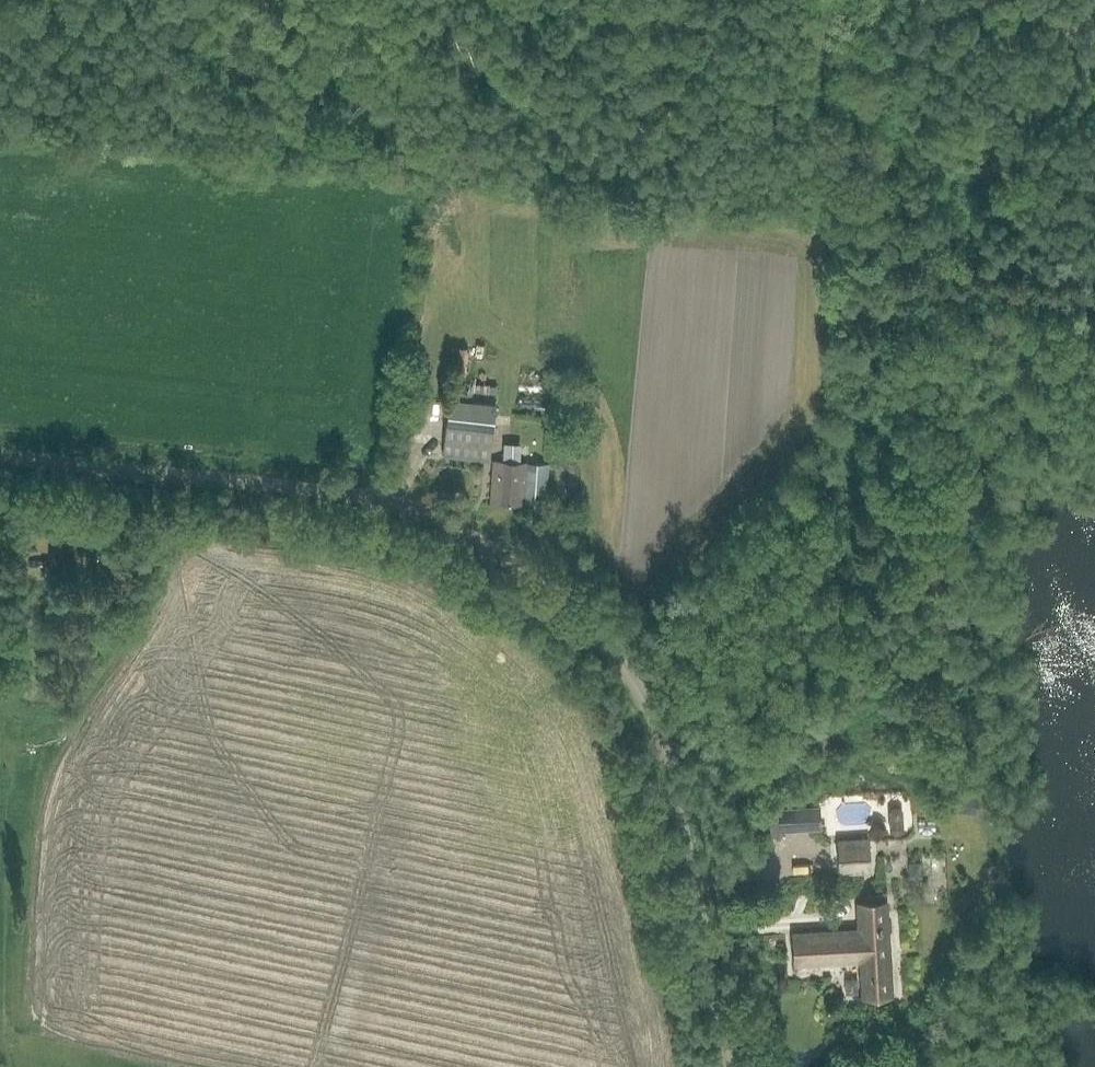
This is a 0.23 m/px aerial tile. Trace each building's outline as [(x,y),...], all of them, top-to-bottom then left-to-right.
[(489,462),(497,402),(450,396),(442,456),(489,462)] [(549,464),(526,462),(494,460),(491,503),(524,505),(547,506),(549,464)] [(22,506),(19,548),(47,550),(51,508),(22,506)] [(823,828),(822,806),(796,807),(797,829),(823,828)] [(838,875),(872,874),(870,837),(837,838),(838,875)] [(864,997),(894,995),(889,903),(859,905),(860,930),(794,934),(796,965),(862,961),(864,997)]
